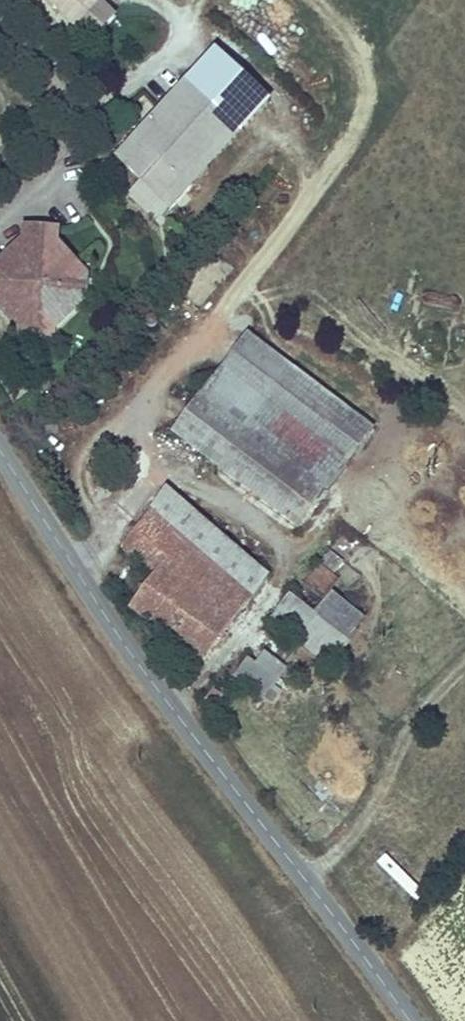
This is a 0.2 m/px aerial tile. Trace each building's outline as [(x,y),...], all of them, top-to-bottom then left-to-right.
[(118,14),(103,0),(47,0),(91,42),(118,14)] [(159,222),(246,129),(187,75),(113,155),(141,181),(129,194),(159,222)] [(21,227),(20,240),(0,260),(0,308),(19,327),(18,335),(53,335),(54,327),(75,308),(76,284),(86,273),(55,240),(56,227),(21,227)] [(75,308),(85,298),(86,273),(76,284),(75,308)] [(455,311),(459,299),(429,290),(425,303),(455,311)] [(250,338),(203,401),(247,434),(321,490),(368,427),(250,338)] [(217,473),(247,434),(203,401),(173,440),(217,473)] [(321,490),(247,434),(217,473),(292,529),(307,509),(321,490)] [(185,499),(168,516),(262,608),(279,590),(185,499)] [(262,608),(168,516),(147,538),(152,543),(139,555),(165,581),(140,606),(209,667),(262,608)] [(328,550),(321,562),(337,572),(344,560),(328,550)] [(328,595),(340,577),(315,562),(304,581),(328,595)] [(294,601),(275,623),(331,670),(368,626),(336,599),(317,621),(294,601)] [(221,695),(202,713),(210,724),(242,699),(246,704),(249,702),(262,716),(289,691),(269,668),(258,678),(253,673),(236,688),(226,678),(215,688),(221,695)]
